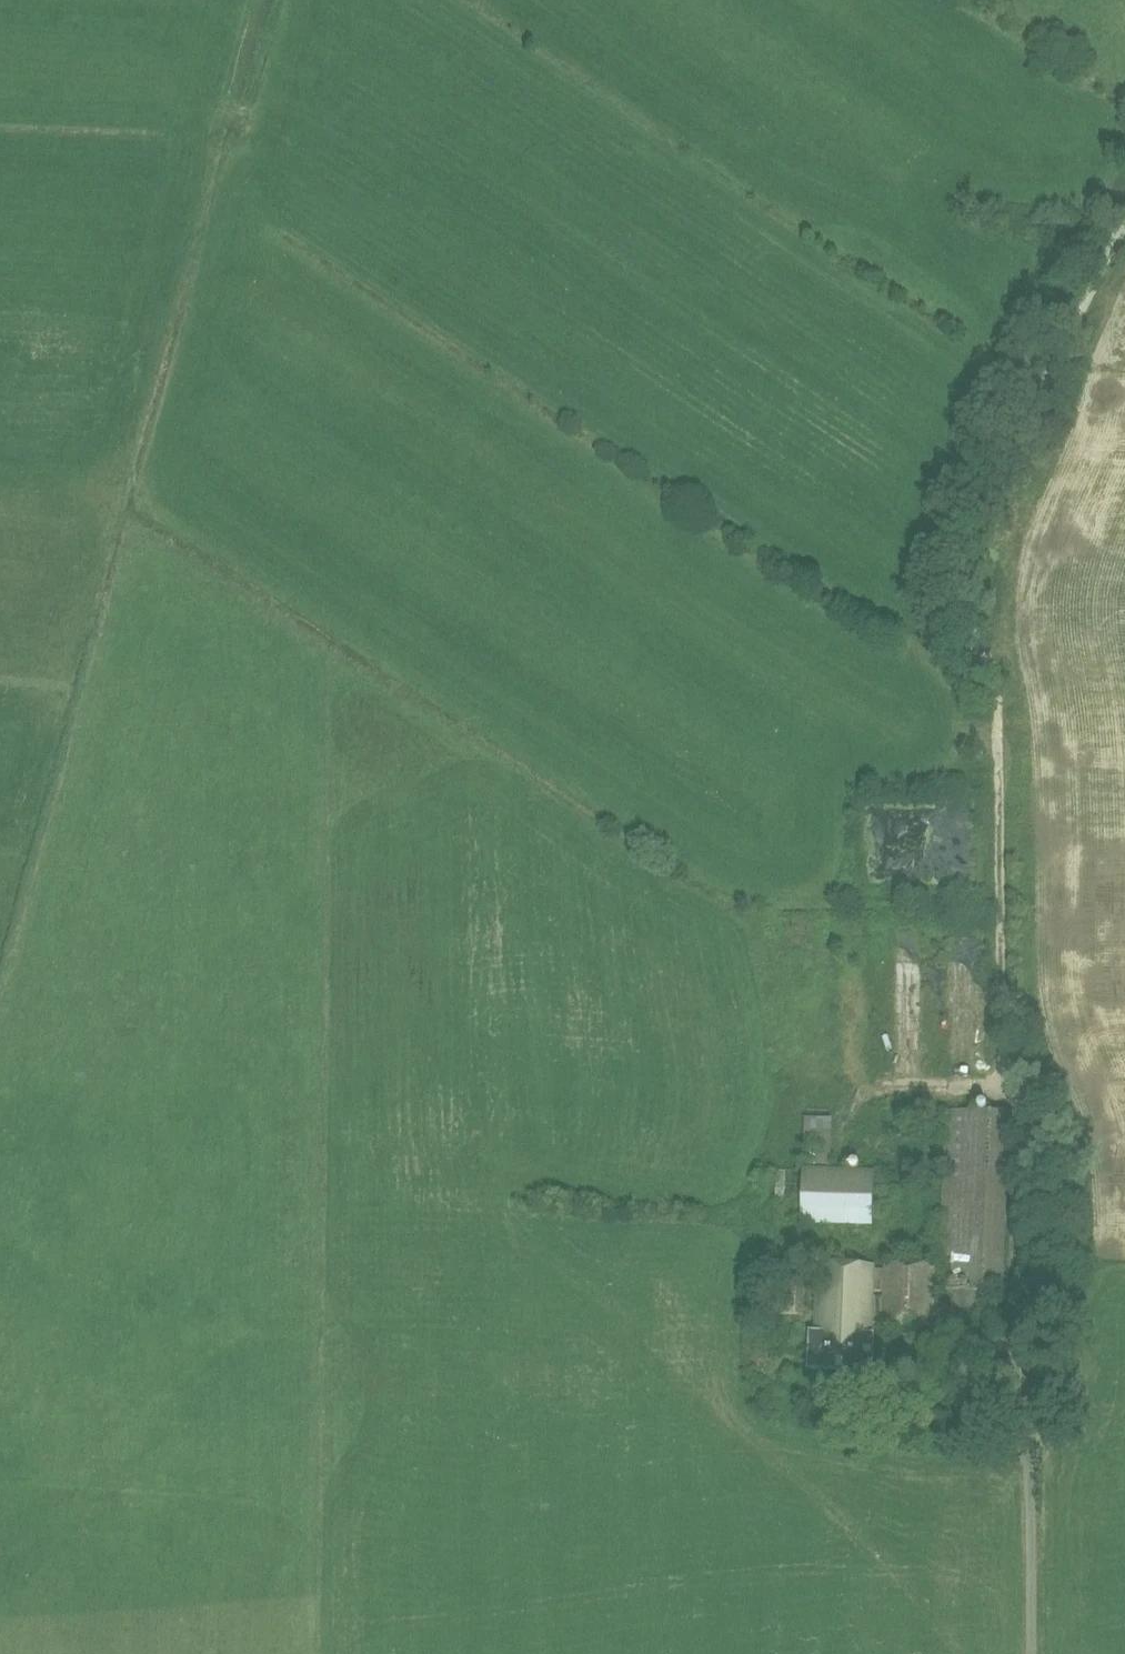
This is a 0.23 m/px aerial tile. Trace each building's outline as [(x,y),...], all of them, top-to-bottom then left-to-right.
[(878,802),(874,861),(963,867),(968,799),(896,794),(896,803),(878,802)] [(902,1008),(925,1009),(926,991),(903,990),(902,1008)] [(827,1107),(806,1107),(806,1155),(827,1155),(827,1107)] [(940,1269),(885,1267),(885,1272),(876,1271),(876,1265),(817,1263),(815,1334),(812,1334),(811,1369),(873,1371),(874,1324),(984,1329),(985,1291),(1002,1292),(1009,1114),(947,1111),(940,1269)] [(779,1215),(872,1214),(872,1159),(778,1160),(779,1215)]
